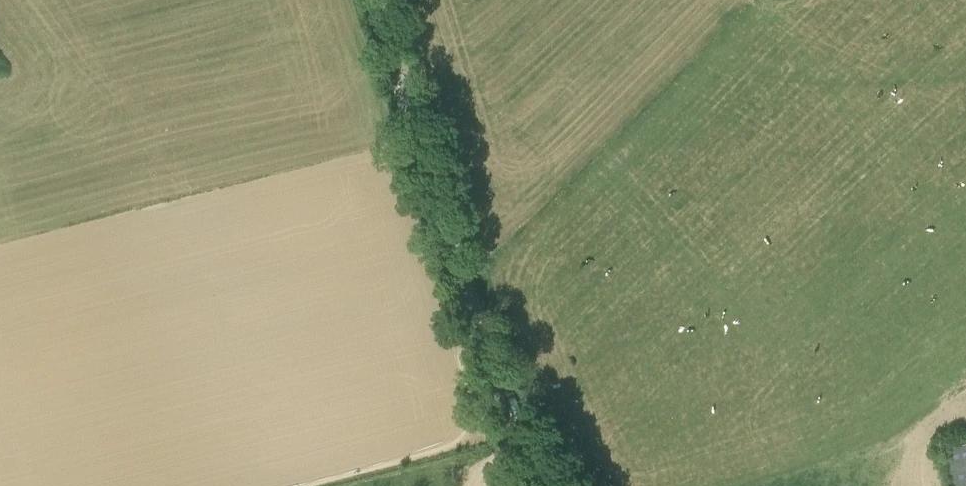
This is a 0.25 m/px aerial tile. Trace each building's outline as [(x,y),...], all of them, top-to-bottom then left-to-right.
[(953,485),(965,485),(965,445),(944,450),(953,485)]
